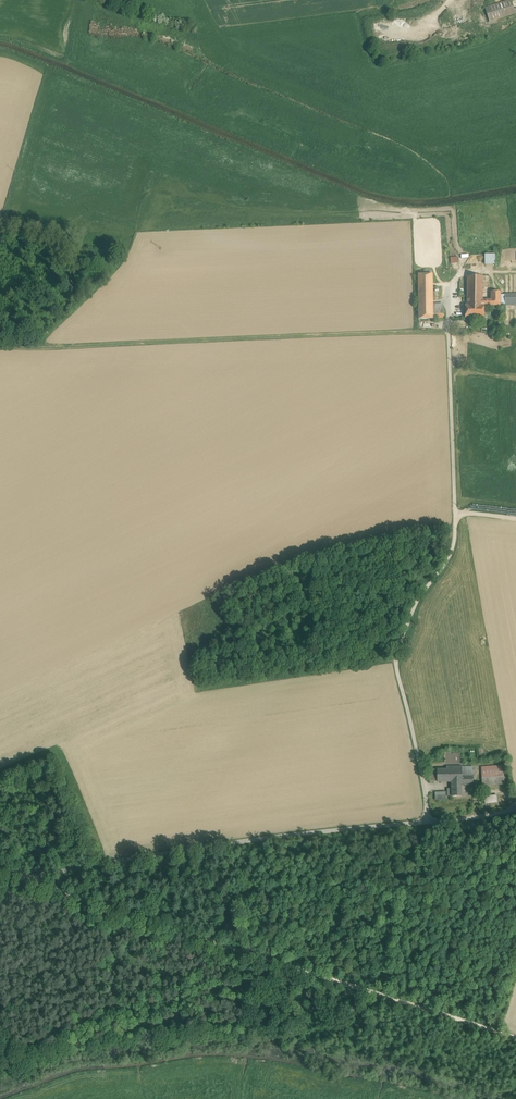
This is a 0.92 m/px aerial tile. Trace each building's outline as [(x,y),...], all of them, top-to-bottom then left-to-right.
[(367,45),(371,58),(515,13),(515,7),(514,0),(511,0),(367,45)] [(496,255),(485,255),(486,265),(496,265),(496,255)] [(433,274),(418,274),(419,319),(434,319),(434,317),(433,311),(433,304),(433,274)] [(483,276),(468,276),(467,305),(484,305),(501,305),(501,291),(491,291),(491,299),(483,299),(483,276)] [(467,305),(465,305),(465,317),(484,318),(484,305),(467,305)] [(473,767),(446,767),(447,770),(437,770),(438,782),(452,782),(452,785),(461,785),(473,785),(473,767)] [(503,769),(481,771),(482,786),(504,784),(503,769)] [(461,785),(452,785),(452,796),(461,796),(461,785)] [(446,792),(435,792),(435,800),(446,800),(446,792)] [(484,803),(498,802),(498,795),(484,795),(484,803)]
